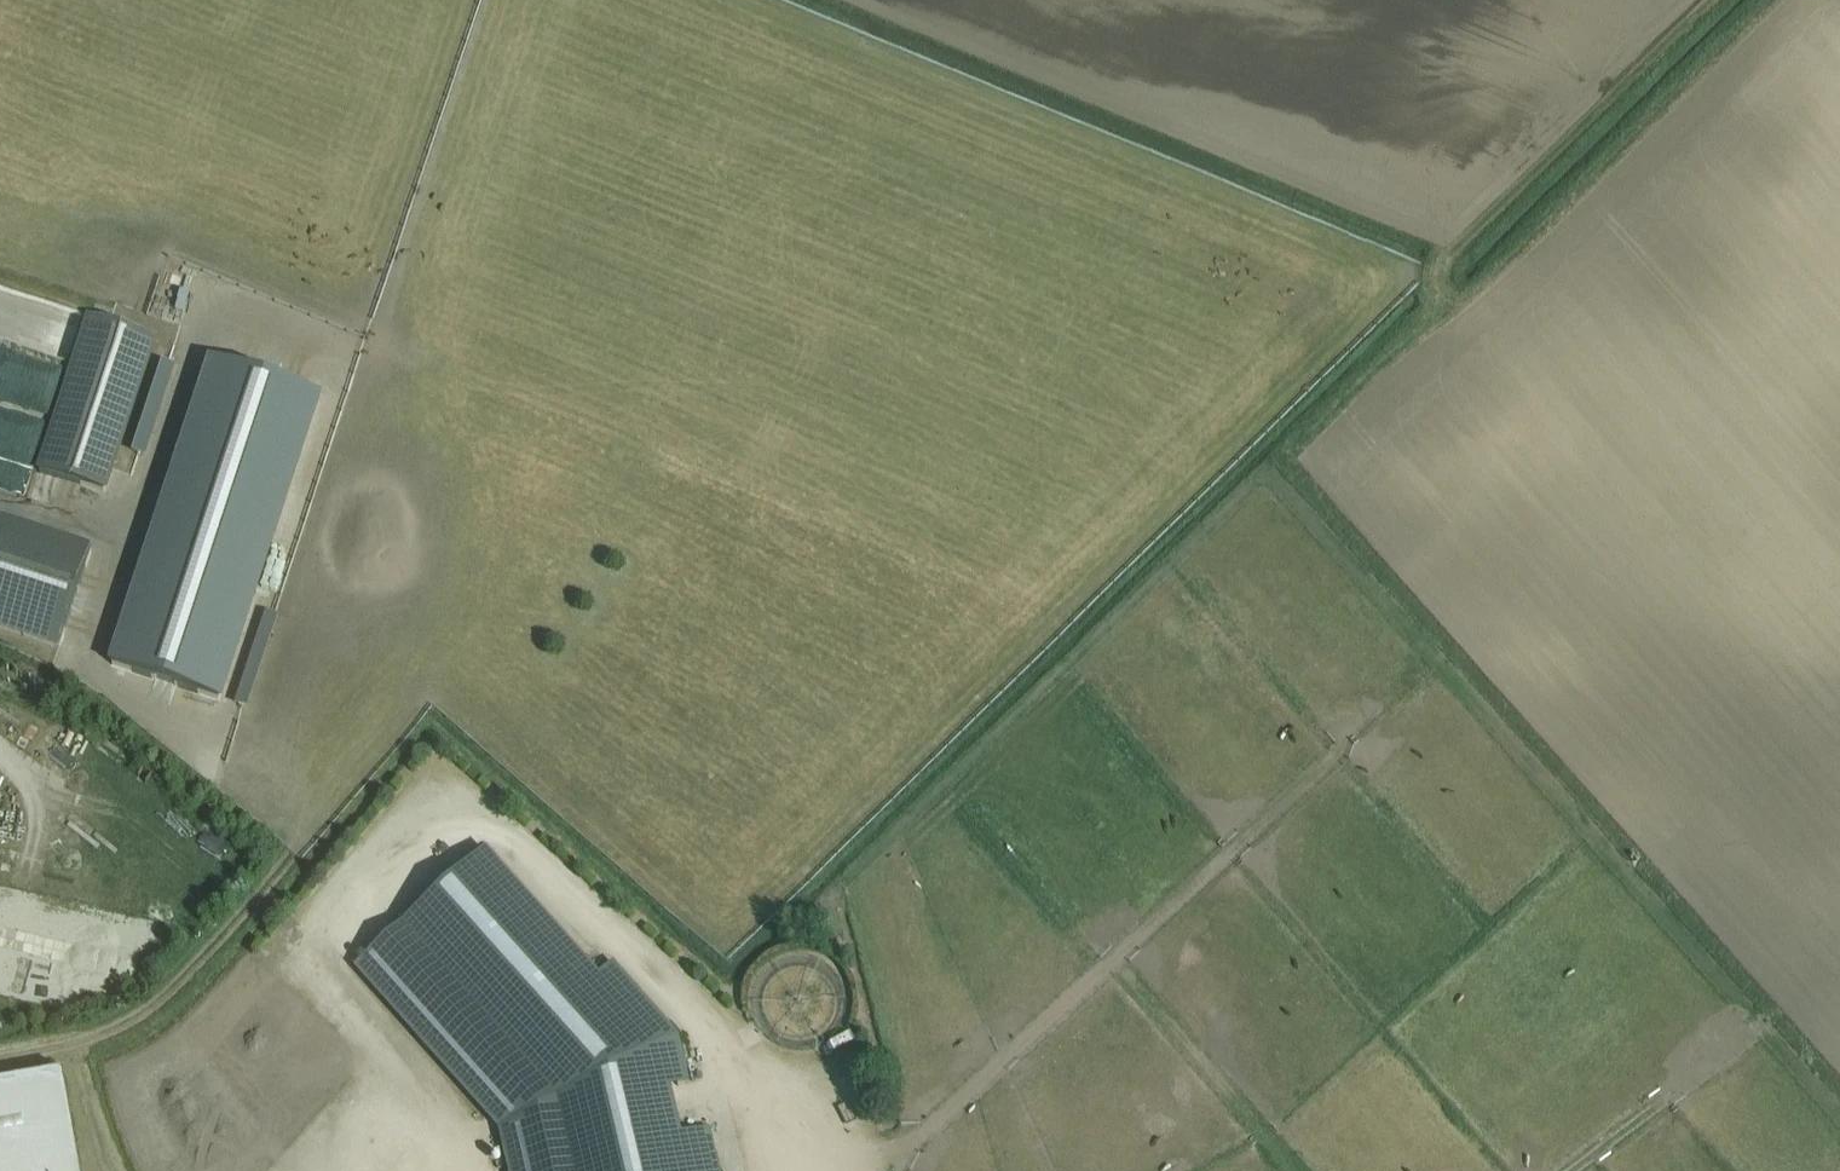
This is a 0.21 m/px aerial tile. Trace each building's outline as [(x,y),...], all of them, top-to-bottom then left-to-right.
[(35,469),(106,492),(156,340),(86,316),(35,469)] [(212,359),(111,665),(217,699),(317,394),(212,359)] [(92,547),(0,517),(0,632),(58,651),(92,547)] [(25,864),(28,851),(0,845),(0,858),(25,864)] [(669,1030),(611,964),(596,977),(483,850),(354,966),(499,1128),(509,1170),(717,1170),(707,1128),(679,1135),(667,1088),(686,1083),(675,1036),(669,1030)] [(62,1073),(0,1084),(0,1170),(80,1170),(62,1073)]
